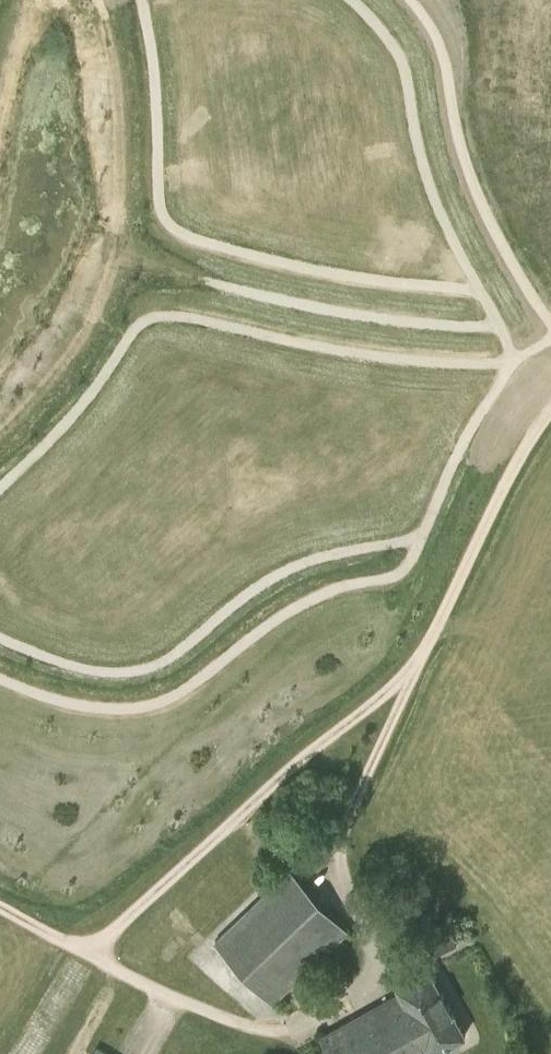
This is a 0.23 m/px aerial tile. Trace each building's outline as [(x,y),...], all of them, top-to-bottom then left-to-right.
[(281,866),(274,873),(280,879),(214,945),(274,1004),(346,931),(281,866)] [(423,934),(434,955),(458,944),(447,922),(423,934)] [(431,1053),(465,1034),(429,968),(398,986),(401,992),(358,1016),(321,1036),(331,1053),(432,1053),(431,1053)]
